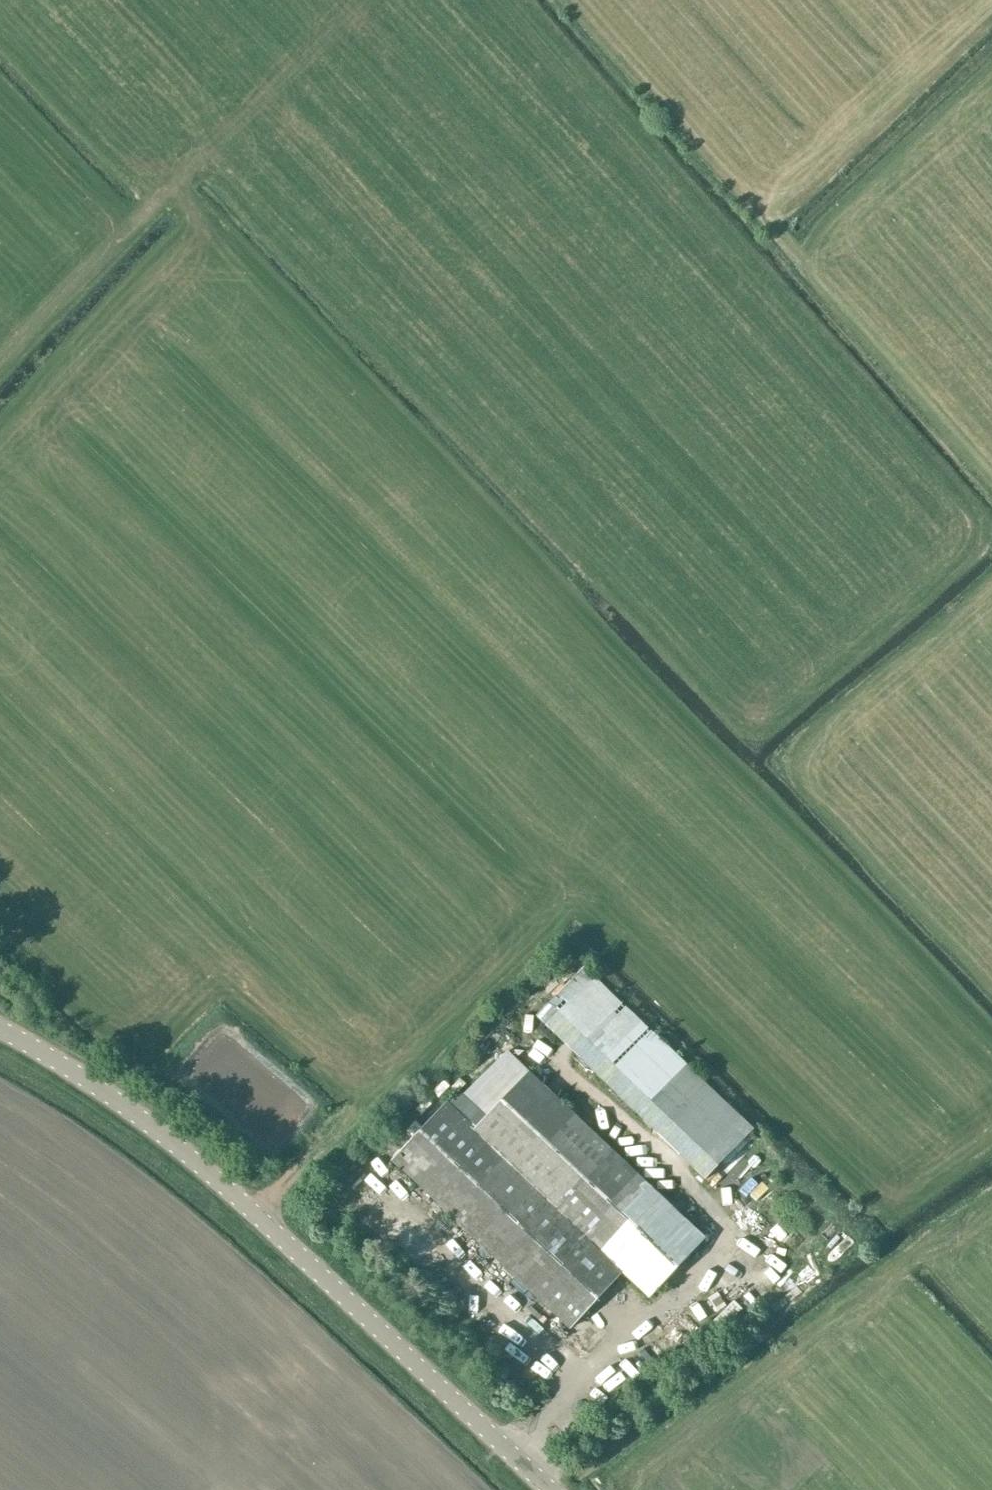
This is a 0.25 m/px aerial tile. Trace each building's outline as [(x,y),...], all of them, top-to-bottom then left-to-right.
[(757,1129),(583,968),(545,1009),(718,1171),(757,1129)] [(703,1239),(528,1073),(474,1131),(446,1105),(392,1162),(530,1293),(491,1335),(526,1369),(566,1327),(569,1329),(621,1273),(648,1298),(703,1239)] [(748,1177),(764,1163),(753,1151),(737,1166),(748,1177)] [(660,1182),(668,1173),(644,1153),(636,1162),(660,1182)] [(719,1196),(729,1178),(716,1171),(706,1188),(719,1196)] [(514,1303),(521,1294),(508,1284),(501,1293),(514,1303)] [(594,1341),(600,1329),(585,1322),(580,1334),(594,1341)]
